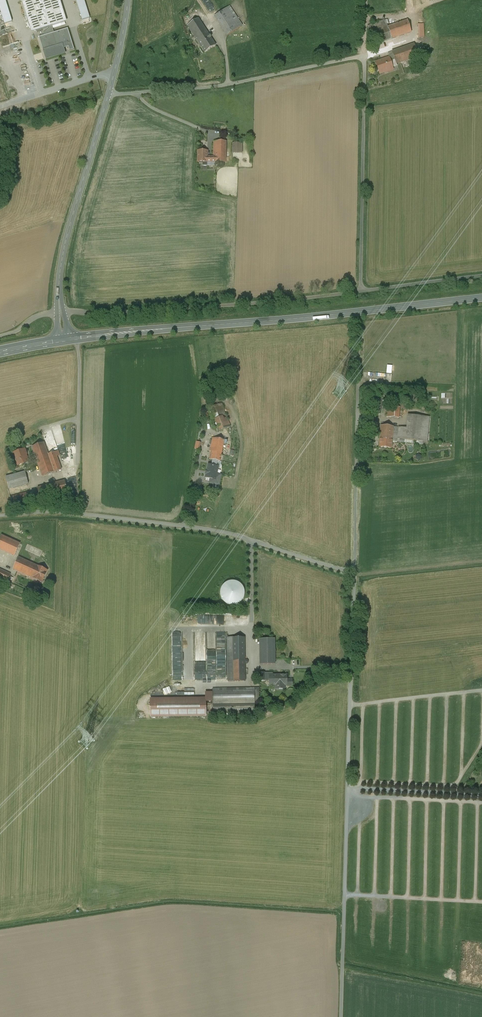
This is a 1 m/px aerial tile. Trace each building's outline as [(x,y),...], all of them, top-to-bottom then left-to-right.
[(49,27),(52,26),(65,22),(58,0),(21,0),(22,1),(30,27),(29,28),(36,31),(49,27)] [(65,22),(67,22),(60,0),(58,0),(65,22)] [(84,0),(76,0),(82,21),(90,18),(84,0)] [(222,11),(214,16),(227,36),(242,26),(229,6),(222,11)] [(187,26),(196,39),(207,32),(198,19),(187,26)] [(387,21),(369,27),(372,33),(374,32),(378,45),(412,33),(407,20),(389,26),(387,21)] [(54,33),(52,26),(49,27),(50,28),(43,34),(44,36),(39,37),(46,60),(66,54),(64,48),(68,47),(70,51),(74,49),(68,29),(54,33)] [(207,32),(196,39),(205,53),(216,45),(207,32)] [(390,57),(376,62),(379,74),(398,68),(397,64),(419,57),(415,44),(389,52),(390,57)] [(216,162),(216,163),(226,163),(226,142),(214,141),(213,156),(216,156),(216,162)] [(242,153),(242,143),(233,143),(233,153),(242,153)] [(207,151),(198,151),(198,157),(198,162),(203,162),(207,163),(207,162),(216,162),(216,156),(213,156),(213,157),(207,157),(207,151)] [(230,427),(221,403),(210,407),(220,431),(230,427)] [(398,418),(399,407),(388,406),(387,417),(398,418)] [(406,428),(393,427),(392,438),(398,439),(397,442),(413,444),(413,441),(427,442),(429,417),(408,415),(406,428)] [(392,449),(392,438),(393,427),(381,426),(379,447),(392,449)] [(45,439),(54,437),(51,428),(43,430),(45,439)] [(62,428),(55,429),(56,441),(64,441),(62,428)] [(224,440),(213,438),(210,451),(211,452),(209,460),(213,460),(218,461),(219,462),(224,440)] [(37,458),(48,455),(44,442),(32,447),(37,458)] [(25,449),(13,454),(18,466),(29,462),(25,449)] [(48,455),(37,458),(43,476),(61,470),(56,455),(60,454),(59,450),(48,455)] [(211,466),(208,465),(206,478),(210,479),(209,483),(219,485),(221,475),(216,474),(218,467),(217,467),(218,461),(213,460),(211,466)] [(28,484),(25,472),(13,476),(6,477),(9,489),(28,484)] [(65,480),(37,488),(41,500),(68,492),(65,480)] [(28,492),(11,497),(13,503),(30,498),(28,492)] [(1,535),(0,538),(0,549),(15,555),(21,544),(1,535)] [(32,577),(38,565),(20,558),(14,569),(32,577)] [(38,565),(32,577),(42,582),(48,569),(38,565)] [(0,569),(0,578),(8,582),(11,574),(0,569)] [(232,600),(231,603),(242,605),(247,583),(227,580),(223,598),(232,600)] [(194,635),(183,635),(183,678),(187,678),(187,679),(194,679),(194,635)] [(245,638),(228,638),(228,682),(245,682),(245,638)] [(275,639),(260,639),(260,665),(275,665),(275,639)] [(208,661),(209,679),(217,679),(217,666),(213,666),(213,660),(208,661)] [(287,675),(273,675),(269,675),(269,678),(270,680),(270,685),(277,685),(277,687),(284,687),(284,685),(287,685),(287,679),(287,675)] [(255,688),(213,689),(213,706),(255,705),(255,702),(255,694),(255,688)] [(206,700),(151,701),(151,715),(206,715),(206,700)] [(255,705),(213,706),(213,714),(255,713),(255,705)]
